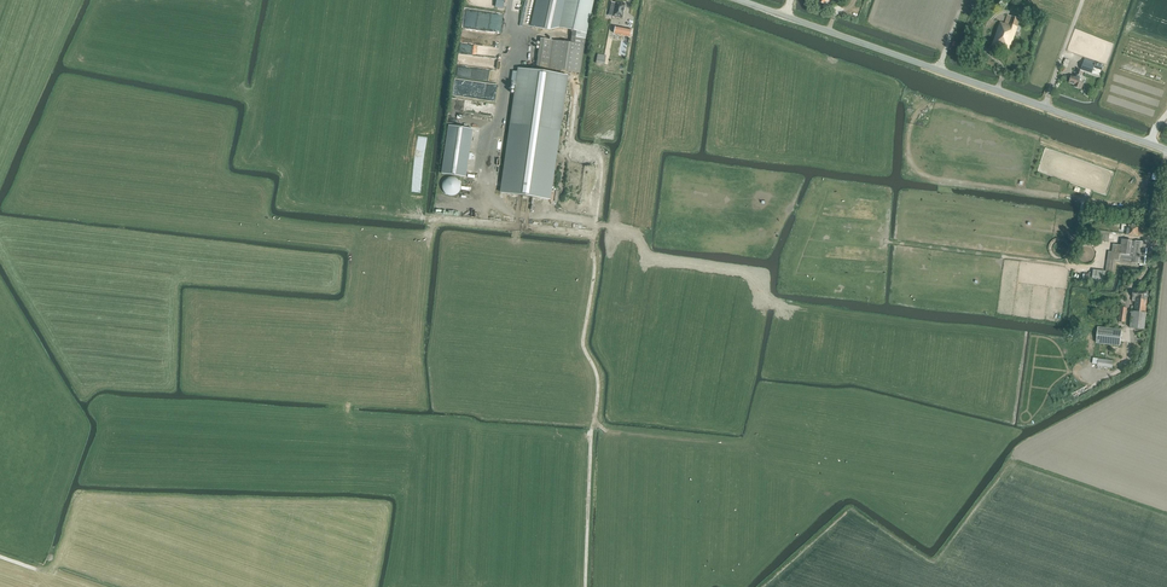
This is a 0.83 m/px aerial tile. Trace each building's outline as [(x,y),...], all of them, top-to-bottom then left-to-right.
[(532,27),(549,31),(559,28),(572,30),(571,32),(573,32),(571,43),(541,39),(536,67),(579,73),(585,34),(586,34),(594,0),(538,0),(532,27)] [(612,16),(622,18),(625,4),(615,2),(614,3),(611,2),(610,10),(613,10),(612,16)] [(503,30),(505,11),(495,10),(494,14),(493,14),(493,17),(489,16),(489,15),(481,15),(481,16),(475,15),(474,24),(498,26),(497,29),(503,30)] [(1020,21),(1020,19),(1007,15),(1004,24),(1000,23),(992,46),(1009,53),(1016,31),(1019,32),(1023,22),(1020,21)] [(614,33),(630,37),(632,30),(615,27),(614,33)] [(494,46),(495,42),(463,38),(462,48),(487,51),(488,45),(494,46)] [(1097,69),(1099,64),(1085,59),(1084,63),(1081,70),(1092,74),(1094,67),(1097,69)] [(470,74),(471,63),(461,62),(460,73),(470,74)] [(549,200),(567,75),(519,68),(501,193),(549,200)] [(1074,88),(1081,90),(1083,85),(1079,83),(1083,72),(1078,70),(1077,75),(1076,75),(1075,77),(1072,75),(1069,84),(1075,86),(1074,88)] [(441,173),(466,177),(473,129),(448,125),(441,173)] [(448,195),(451,196),(454,195),(457,194),(459,192),(460,189),(460,186),(460,183),(458,180),(455,178),(452,177),(449,177),(446,179),(443,181),(442,184),(442,187),(443,191),(445,193),(448,195)] [(1126,235),(1143,237),(1144,227),(1141,226),(1141,225),(1127,223),(1126,235)] [(1099,233),(1098,240),(1105,241),(1106,239),(1109,239),(1109,234),(1099,233)] [(1106,272),(1113,273),(1114,260),(1144,264),(1147,243),(1122,240),(1121,246),(1113,245),(1112,252),(1109,252),(1106,272)] [(1092,283),(1104,284),(1105,271),(1093,270),(1092,283)] [(1130,328),(1145,330),(1149,292),(1133,290),(1132,302),(1135,302),(1134,312),(1132,312),(1130,328)] [(1119,322),(1126,323),(1128,308),(1121,307),(1119,322)] [(1097,344),(1120,346),(1122,331),(1099,328),(1097,344)] [(1097,366),(1112,368),(1114,361),(1098,358),(1097,366)]
